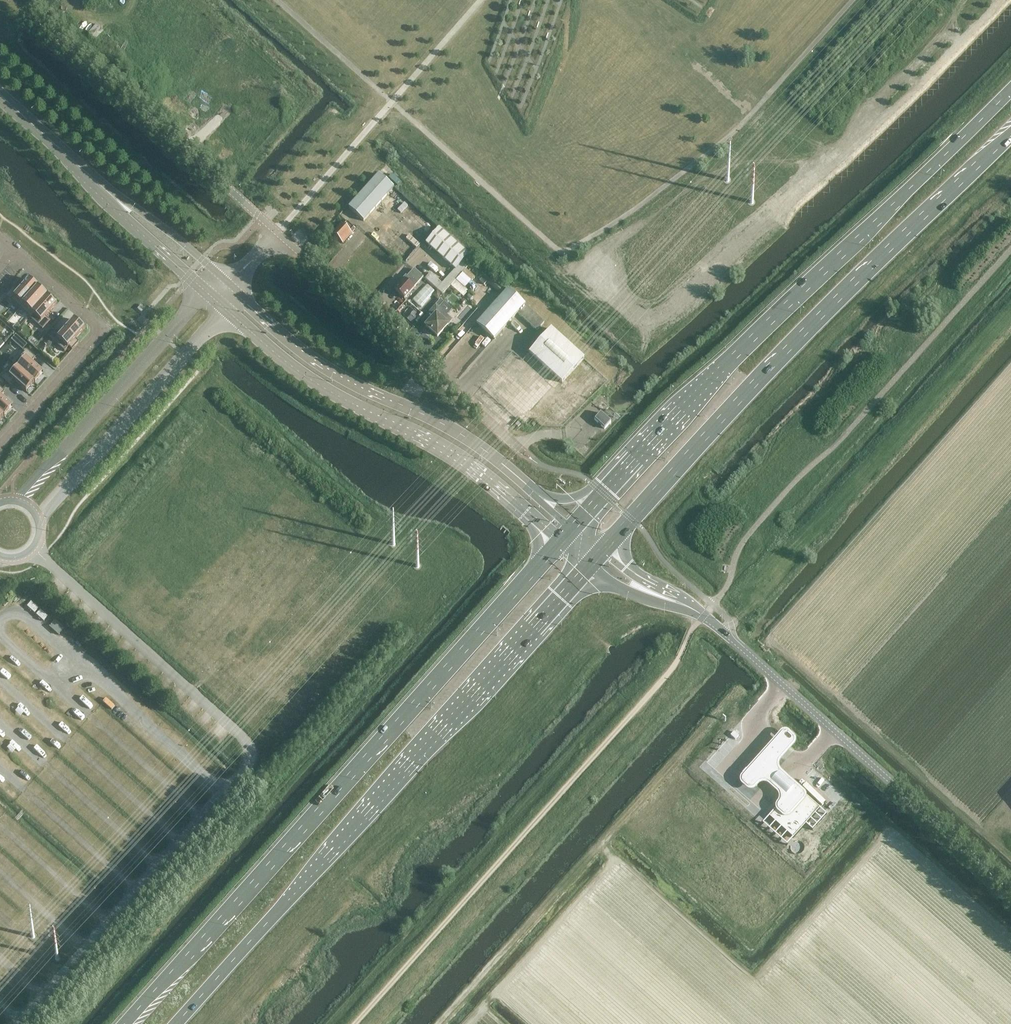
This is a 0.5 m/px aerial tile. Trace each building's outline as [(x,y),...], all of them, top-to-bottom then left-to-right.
[(89,32),(96,39),(105,30),(98,23),(89,32)] [(349,207),(364,221),(394,188),(379,174),(349,207)] [(344,218),(350,211),(347,208),(341,215),(344,218)] [(342,243),(351,233),(355,229),(346,221),(343,226),(341,224),(332,234),(342,243)] [(426,243),(455,270),(469,255),(439,228),(426,243)] [(414,268),(407,276),(405,275),(403,278),(404,279),(394,290),(404,298),(423,277),(414,268)] [(488,271),(484,276),(502,292),(506,287),(488,271)] [(20,309),(38,288),(29,281),(30,280),(29,279),(23,286),(18,292),(13,288),(6,296),(20,309)] [(420,309),(436,291),(427,283),(411,301),(420,309)] [(29,317),(47,297),(38,289),(39,288),(38,288),(20,309),(29,317)] [(477,323),(491,336),(494,339),(517,313),(525,305),(508,289),(477,323)] [(56,305),(47,297),(29,317),(43,329),(50,321),(46,317),(56,305)] [(436,306),(425,317),(430,321),(426,326),(437,336),(452,320),(447,315),(452,310),(443,303),(438,308),(436,306)] [(412,321),(419,314),(410,305),(403,313),(412,321)] [(525,305),(517,313),(537,331),(544,322),(525,305)] [(76,339),(85,329),(84,329),(74,321),(75,320),(74,320),(62,334),(57,330),(50,338),(65,352),(69,347),(72,350),(79,342),(76,339)] [(584,358),(551,328),(529,353),(562,383),(584,358)] [(35,358),(27,350),(23,355),(26,358),(18,367),(35,383),(34,383),(35,383),(35,382),(43,374),(44,374),(31,363),(35,358)] [(35,383),(18,367),(15,364),(2,378),(10,386),(14,381),(26,392),(34,383),(35,383)] [(0,388),(0,413),(4,416),(4,417),(5,417),(4,416),(12,408),(13,408),(1,396),(5,392),(0,388)] [(600,413),(594,420),(605,429),(611,422),(600,413)] [(56,620),(51,626),(59,634),(65,628),(56,620)] [(103,703),(112,710),(115,706),(106,698),(103,703)] [(771,829),(794,851),(825,819),(802,797),(771,829)]
